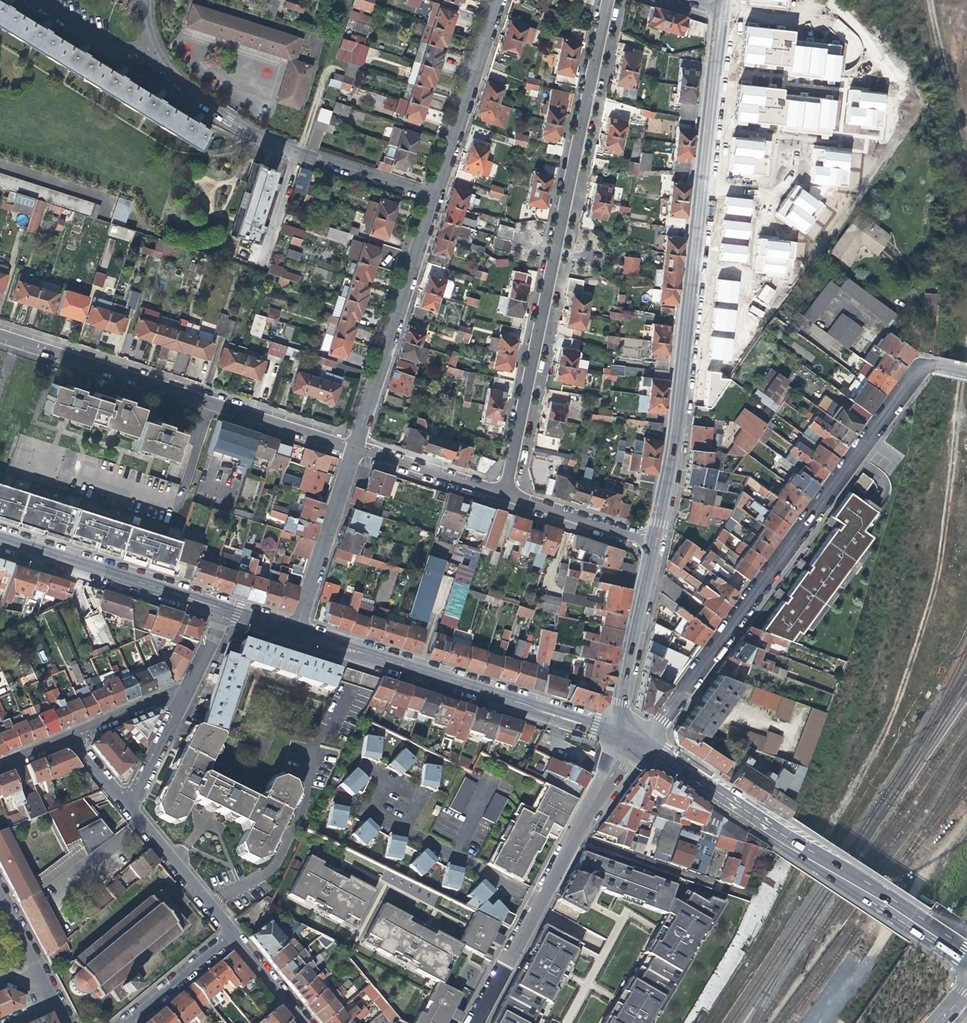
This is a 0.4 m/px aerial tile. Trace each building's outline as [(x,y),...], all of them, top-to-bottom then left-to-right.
[(14,35),(25,16),(10,7),(11,5),(7,2),(4,1),(3,2),(0,0),(0,23),(8,28),(7,30),(14,35)] [(263,13),(274,17),(280,0),(268,0),(263,13)] [(371,3),(363,0),(353,0),(352,6),(368,11),(371,3)] [(285,7),(294,10),(296,4),(287,1),(285,7)] [(192,4),(185,26),(290,59),(287,68),(276,101),(298,108),(311,66),(294,61),(301,39),(192,4)] [(306,8),(296,4),(294,10),(304,13),(306,8)] [(650,7),(642,4),(637,18),(646,21),(650,7)] [(437,8),(432,6),(427,24),(432,26),(437,8)] [(648,24),(664,30),(670,13),(661,10),(653,7),(648,24)] [(455,14),(437,8),(432,26),(449,31),(452,22),(455,14)] [(348,18),(355,21),(361,23),(363,16),(350,11),(348,18)] [(676,15),(670,13),(664,30),(681,35),(686,18),(676,15)] [(781,18),(737,14),(734,42),(778,47),(780,23),(781,18)] [(46,55),(52,59),(64,40),(48,31),(49,29),(45,26),(43,25),(42,26),(25,16),(14,35),(21,39),(22,36),(47,52),(46,55)] [(311,29),(316,30),(318,23),(319,20),(314,18),(311,29)] [(704,39),(705,24),(691,19),(686,32),(704,39)] [(507,28),(504,37),(521,42),(526,26),(509,20),(507,28)] [(369,25),(361,23),(355,21),(352,29),(366,33),(369,25)] [(329,27),(318,23),(316,30),(327,34),(329,27)] [(817,26),(780,23),(778,47),(777,53),(814,56),(817,26)] [(447,38),(449,31),(432,26),(426,43),(444,49),(447,38)] [(557,49),(556,55),(574,59),(577,48),(578,42),(584,44),(586,31),(571,27),(568,40),(550,36),(547,47),(557,49)] [(356,36),(354,42),(363,45),(365,38),(356,36)] [(516,58),(521,42),(504,37),(501,43),(498,53),(516,58)] [(360,64),(361,62),(366,46),(363,45),(354,42),(341,38),(336,56),(360,64)] [(83,78),(90,83),(102,64),(86,54),(87,52),(83,50),(81,49),(80,50),(64,40),(52,59),(60,63),(61,61),(85,76),(83,78)] [(421,41),(414,62),(420,63),(426,43),(421,41)] [(619,60),(617,68),(636,73),(640,55),(629,52),(631,45),(617,42),(615,49),(621,51),(619,60)] [(440,59),(444,49),(426,43),(420,63),(437,69),(440,59)] [(661,44),(660,50),(667,53),(668,47),(661,44)] [(372,48),(366,46),(361,62),(367,64),(372,48)] [(561,84),(575,88),(577,79),(570,77),(573,67),(574,59),(556,55),(554,64),(553,73),(556,74),(554,82),(558,83),(557,86),(560,87),(561,84)] [(770,59),(731,56),(728,88),(772,92),(774,68),(770,68),(770,64),(770,59)] [(696,69),(701,70),(701,62),(679,60),(679,68),(677,84),(695,86),(696,75),(696,69)] [(507,68),(492,61),(490,68),(504,74),(507,68)] [(414,62),(407,82),(413,84),(420,63),(414,62)] [(869,66),(825,62),(822,98),(865,103),(869,66)] [(347,63),(343,77),(353,80),(350,86),(353,86),(360,67),(347,63)] [(433,81),(437,69),(420,63),(413,84),(430,90),(433,81)] [(121,102),(128,106),(139,87),(124,78),(125,76),(121,74),(118,72),(117,74),(102,64),(90,83),(97,87),(99,85),(123,100),(121,102)] [(774,68),(772,92),(771,103),(809,107),(813,69),(770,64),(770,68),(774,68)] [(507,75),(504,74),(490,68),(487,77),(504,83),(507,75)] [(632,90),(636,73),(617,68),(615,77),(614,85),(608,84),(606,93),(620,95),(620,97),(633,99),(635,90),(632,90)] [(333,74),(331,79),(341,83),(343,77),(333,74)] [(353,80),(343,77),(341,83),(350,86),(353,80)] [(327,84),(339,89),(341,83),(331,79),(329,79),(327,84)] [(484,87),(480,98),(498,104),(503,86),(486,81),(484,87)] [(407,82),(402,99),(408,101),(413,84),(407,82)] [(341,83),(339,89),(348,92),(350,86),(341,83)] [(428,97),(430,90),(413,84),(408,101),(425,106),(428,97)] [(678,112),(681,112),(696,114),(697,103),(693,102),(694,95),(695,86),(677,84),(675,102),(680,102),(678,112)] [(159,126),(166,130),(177,111),(162,102),(163,100),(159,98),(156,96),(155,97),(139,87),(128,106),(135,110),(136,108),(161,123),(159,126)] [(570,109),(573,94),(554,90),(549,88),(543,122),(560,126),(562,117),(564,108),(570,109)] [(338,92),(335,102),(349,107),(352,97),(338,92)] [(493,120),(498,104),(480,98),(478,105),(475,115),(482,117),(487,119),(493,120)] [(396,117),(402,119),(408,101),(402,99),(396,117)] [(422,113),(425,106),(408,101),(402,119),(419,124),(422,113)] [(346,116),(349,107),(335,102),(332,112),(346,116)] [(640,115),(647,117),(648,110),(641,109),(640,115)] [(194,122),(177,111),(166,130),(173,134),(174,132),(199,148),(210,131),(200,125),(201,124),(197,121),(195,120),(194,122)] [(679,120),(695,122),(696,114),(681,112),(679,120)] [(331,115),(328,125),(335,127),(337,117),(331,115)] [(606,125),(604,135),(622,139),(625,122),(608,118),(606,125)] [(559,135),(560,126),(543,122),(539,139),(557,143),(559,135)] [(772,127),(726,122),(722,163),(767,168),(772,127)] [(489,130),(472,124),(468,136),(472,137),(469,144),(466,153),(484,159),(489,143),(485,142),(489,130)] [(332,135),(335,127),(328,125),(325,133),(332,135)] [(395,126),(389,145),(413,153),(416,143),(419,134),(395,126)] [(676,126),(675,143),(693,146),(693,137),(694,128),(676,126)] [(308,145),(317,148),(323,131),(313,127),(308,145)] [(843,131),(804,127),(799,168),(839,171),(843,131)] [(618,156),(622,139),(604,135),(602,144),(600,152),(618,156)] [(527,138),(520,136),(519,140),(517,147),(525,149),(527,138)] [(671,171),(690,171),(691,156),(693,146),(675,143),(671,171)] [(410,162),(413,153),(389,145),(383,162),(380,161),(377,168),(389,172),(389,171),(391,171),(393,167),(391,166),(391,165),(407,170),(410,162)] [(460,170),(458,169),(454,179),(471,184),(475,174),(478,175),(484,159),(466,153),(464,159),(460,170)] [(640,153),(638,166),(637,171),(642,171),(651,172),(653,155),(640,153)] [(593,158),(591,168),(607,169),(609,162),(593,158)] [(243,191),(240,199),(261,206),(267,188),(268,189),(269,186),(271,181),(269,181),(273,170),(255,164),(246,192),(243,191)] [(533,171),(529,188),(547,192),(549,184),(550,175),(556,176),(558,169),(545,166),(543,171),(545,172),(545,174),(533,171)] [(95,217),(99,204),(0,173),(0,187),(95,217)] [(592,193),(590,202),(608,205),(612,187),(600,185),(602,178),(589,175),(588,183),(594,185),(592,193)] [(293,191),(306,195),(312,197),(315,188),(309,185),(310,183),(297,179),(293,191)] [(471,185),(471,184),(454,179),(450,193),(446,204),(464,210),(467,202),(472,203),(475,195),(469,193),(472,185),(471,185)] [(670,182),(668,199),(687,201),(687,193),(688,184),(670,182)] [(545,200),(547,192),(529,188),(526,205),(537,208),(535,210),(533,217),(535,222),(537,221),(546,224),(549,209),(543,208),(545,200)] [(759,193),(727,189),(725,213),(757,216),(759,193)] [(10,209),(15,193),(9,191),(7,198),(5,203),(2,202),(0,207),(0,208),(9,211),(10,209)] [(488,196),(500,200),(502,194),(496,192),(490,191),(488,196)] [(792,191),(773,219),(803,238),(822,211),(792,191)] [(35,199),(15,193),(10,209),(30,215),(31,209),(35,199)] [(309,206),(312,197),(306,195),(304,201),(303,204),(309,206)] [(42,213),(43,209),(45,203),(35,199),(31,209),(40,212),(42,213)] [(255,224),(261,206),(240,199),(238,206),(240,207),(231,235),(249,241),(253,231),(255,232),(256,229),(257,224),(255,224)] [(396,204),(381,199),(379,204),(370,201),(366,214),(375,217),(391,222),(394,212),(396,204)] [(664,225),(665,225),(684,228),(685,215),(687,201),(668,199),(667,215),(665,215),(664,225)] [(605,222),(608,205),(590,202),(589,208),(587,219),(581,217),(578,230),(588,232),(593,233),(595,220),(605,222)] [(43,209),(59,214),(60,208),(45,203),(43,209)] [(459,226),(464,210),(446,204),(443,213),(441,220),(459,226)] [(129,210),(116,206),(111,222),(124,226),(129,210)] [(59,214),(57,220),(63,222),(66,210),(60,208),(59,214)] [(33,233),(40,212),(31,209),(30,215),(25,230),(33,233)] [(757,216),(725,213),(722,236),(755,240),(757,216)] [(27,223),(26,214),(16,216),(17,225),(27,223)] [(388,231),(391,222),(375,217),(366,214),(365,214),(362,223),(365,224),(363,233),(385,240),(388,231)] [(889,237),(871,224),(869,227),(858,218),(832,254),(849,267),(857,256),(856,255),(862,246),(876,255),(889,237)] [(60,231),(63,222),(57,220),(54,229),(60,231)] [(454,242),(459,226),(441,220),(439,227),(436,236),(454,242)] [(279,233),(291,237),(300,240),(303,241),(305,233),(282,225),(279,233)] [(665,225),(664,235),(663,245),(662,253),(681,255),(682,242),(684,228),(665,225)] [(348,234),(355,236),(357,230),(350,227),(348,234)] [(498,228),(495,237),(511,241),(513,232),(498,228)] [(128,229),(124,241),(130,242),(134,231),(128,229)] [(446,268),(454,242),(436,236),(433,245),(427,262),(446,268)] [(755,240),(722,236),(720,259),(751,263),(755,240)] [(298,246),(300,240),(291,237),(289,243),(298,246)] [(509,253),(511,241),(495,237),(492,248),(509,253)] [(359,254),(357,261),(374,266),(379,250),(379,248),(380,244),(367,240),(366,245),(352,240),(350,245),(348,244),(346,250),(359,254)] [(124,241),(121,249),(128,251),(130,242),(124,241)] [(762,242),(759,282),(786,285),(793,275),(796,246),(762,242)] [(155,245),(153,250),(162,253),(164,248),(155,245)] [(497,252),(479,246),(478,252),(488,256),(495,259),(497,252)] [(142,254),(151,257),(153,250),(143,247),(142,254)] [(160,260),(162,253),(153,250),(151,257),(160,260)] [(285,257),(298,261),(300,254),(287,250),(285,257)] [(662,253),(661,270),(679,272),(680,264),(681,255),(662,253)] [(624,256),(623,264),(637,267),(639,258),(624,256)] [(937,268),(937,258),(929,259),(929,268),(937,268)] [(357,261),(351,278),(368,284),(371,274),(374,266),(357,261)] [(187,271),(193,273),(196,265),(189,262),(187,271)] [(442,278),(446,268),(427,262),(424,273),(428,274),(426,278),(422,290),(440,296),(449,298),(453,284),(452,281),(445,280),(442,278)] [(636,274),(637,267),(623,264),(622,272),(636,274)] [(201,266),(196,265),(193,273),(192,279),(191,280),(197,281),(201,266)] [(273,276),(278,278),(288,281),(297,283),(299,277),(281,271),(282,269),(269,265),(267,274),(273,276)] [(508,287),(507,295),(524,299),(525,292),(527,281),(523,280),(525,270),(513,268),(508,287)] [(655,269),(653,285),(659,286),(659,288),(677,290),(678,280),(679,272),(661,270),(655,269)] [(103,287),(107,274),(97,271),(93,284),(103,287)] [(741,274),(718,271),(716,300),(738,303),(741,274)] [(20,274),(17,282),(36,288),(38,280),(20,274)] [(845,277),(838,287),(887,323),(886,325),(891,329),(898,319),(896,314),(845,277)] [(288,281),(278,278),(277,283),(286,286),(288,281)] [(342,298),(344,299),(363,304),(366,294),(365,293),(368,284),(351,278),(348,287),(346,286),(342,298)] [(39,279),(38,280),(36,288),(55,294),(57,285),(39,279)] [(812,322),(838,287),(827,280),(802,315),(812,322)] [(17,301),(31,305),(36,288),(17,282),(16,281),(11,299),(17,301)] [(57,295),(55,294),(36,288),(31,305),(42,308),(52,312),(57,295)] [(659,290),(653,290),(652,303),(675,305),(677,290),(659,288),(659,290)] [(84,322),(92,297),(66,290),(59,315),(84,322)] [(417,306),(414,305),(411,315),(425,319),(429,310),(435,311),(440,296),(422,290),(420,297),(417,306)] [(570,301),(569,309),(586,313),(590,296),(572,292),(570,301)] [(130,293),(124,309),(133,313),(139,296),(130,293)] [(522,306),(524,299),(507,295),(501,294),(498,311),(512,314),(510,326),(524,330),(527,317),(520,316),(522,306)] [(93,298),(91,305),(109,311),(111,305),(111,304),(102,301),(99,300),(93,298)] [(360,314),(363,304),(344,299),(338,318),(356,324),(359,313),(360,314)] [(738,303),(716,300),(712,329),(734,331),(738,303)] [(937,315),(937,304),(927,304),(927,315),(937,315)] [(97,326),(103,328),(109,311),(91,305),(85,322),(97,326)] [(124,309),(111,305),(109,311),(122,315),(124,309)] [(752,305),(748,311),(762,318),(765,312),(752,305)] [(141,338),(150,341),(158,315),(159,313),(141,307),(132,335),(141,338)] [(661,315),(674,317),(674,315),(675,309),(663,307),(661,315)] [(272,320),(275,311),(269,309),(266,318),(272,320)] [(558,325),(556,335),(572,338),(574,329),(582,330),(586,313),(569,309),(568,315),(566,327),(558,325)] [(126,317),(122,315),(109,311),(103,328),(114,331),(121,334),(126,317)] [(826,332),(847,348),(861,327),(841,312),(826,332)] [(271,325),(272,320),(266,318),(254,314),(248,332),(250,335),(259,338),(264,323),(271,325)] [(179,321),(158,315),(150,341),(159,344),(162,345),(158,358),(166,360),(176,330),(178,322),(179,321)] [(328,320),(331,321),(337,323),(333,336),(350,342),(353,333),(356,324),(338,318),(329,315),(328,320)] [(226,319),(225,323),(220,337),(229,340),(235,322),(226,319)] [(213,334),(220,337),(225,323),(217,320),(213,332),(213,334)] [(326,334),(327,334),(333,336),(337,323),(331,321),(326,334)] [(198,329),(178,322),(176,330),(196,337),(198,329)] [(652,323),(650,341),(667,343),(668,334),(669,325),(652,323)] [(424,329),(408,324),(405,331),(402,340),(419,346),(424,329)] [(820,338),(825,330),(812,324),(808,332),(820,338)] [(488,348),(495,350),(513,354),(515,344),(516,337),(523,339),(524,330),(510,326),(508,335),(499,333),(498,338),(490,337),(488,348)] [(213,332),(199,327),(198,328),(198,329),(196,337),(190,354),(198,356),(208,359),(214,342),(210,341),(213,334),(213,332)] [(468,339),(471,329),(465,327),(464,332),(462,337),(468,339)] [(734,331),(712,329),(709,357),(731,360),(734,331)] [(196,337),(176,330),(166,360),(175,363),(179,350),(184,352),(190,354),(196,337)] [(862,359),(867,363),(874,367),(892,381),(906,363),(914,351),(917,351),(910,339),(906,346),(889,333),(878,347),(874,344),(862,359)] [(323,348),(328,350),(333,336),(327,334),(323,348)] [(559,357),(558,364),(575,367),(577,360),(578,360),(580,360),(580,359),(581,355),(580,353),(578,353),(578,351),(570,349),(572,338),(556,335),(553,351),(556,351),(560,352),(559,357)] [(348,349),(350,342),(333,336),(328,350),(327,353),(345,359),(348,349)] [(397,356),(413,362),(414,359),(422,362),(427,348),(419,346),(402,340),(399,350),(397,356)] [(666,351),(667,343),(650,341),(641,340),(639,357),(655,358),(653,369),(668,370),(670,360),(665,360),(666,351)] [(282,362),(284,356),(287,347),(271,342),(266,357),(282,362)] [(299,351),(287,347),(284,356),(297,360),(299,351)] [(238,373),(244,354),(223,348),(217,366),(228,370),(238,373)] [(511,360),(513,354),(495,350),(492,367),(499,368),(497,377),(514,380),(516,372),(509,370),(511,360)] [(264,362),(244,354),(238,373),(249,376),(259,380),(264,362)] [(450,356),(448,366),(454,368),(456,358),(450,356)] [(336,363),(324,359),(322,364),(318,378),(312,395),(322,398),(322,400),(332,403),(341,376),(326,372),(328,366),(334,367),(336,363)] [(396,360),(393,369),(411,375),(414,376),(417,366),(396,360)] [(867,363),(859,374),(866,379),(874,367),(867,363)] [(584,369),(575,367),(558,364),(556,370),(555,375),(552,374),(551,374),(549,373),(545,389),(561,392),(563,382),(581,386),(585,369),(584,369)] [(887,389),(892,381),(874,367),(866,379),(863,382),(882,395),(887,389)] [(405,394),(411,375),(393,369),(390,378),(387,388),(405,394)] [(303,392),(312,395),(318,378),(298,371),(292,390),(302,393),(303,392)] [(721,407),(722,374),(705,373),(704,406),(721,407)] [(775,373),(760,393),(773,401),(787,382),(775,373)] [(469,374),(465,396),(470,398),(475,375),(469,374)] [(866,379),(859,374),(857,377),(855,379),(862,384),(863,382),(866,379)] [(511,393),(514,380),(497,377),(495,376),(492,390),(487,388),(484,405),(501,408),(504,398),(505,392),(511,393)] [(649,386),(648,395),(666,397),(666,390),(668,379),(650,377),(649,378),(647,378),(646,386),(649,386)] [(839,391),(858,405),(869,413),(876,403),(882,395),(863,382),(862,384),(855,379),(851,385),(858,390),(854,395),(847,390),(842,387),(839,391)] [(86,422),(86,419),(94,395),(81,391),(82,388),(67,384),(66,387),(52,382),(49,392),(49,394),(49,395),(47,394),(46,397),(47,398),(48,398),(48,399),(47,399),(44,409),(52,411),(51,413),(64,417),(79,421),(79,420),(86,422)] [(851,385),(847,390),(854,395),(858,390),(851,385)] [(559,402),(561,392),(545,389),(542,405),(545,405),(549,406),(547,412),(546,417),(564,421),(568,404),(559,402)] [(129,432),(135,434),(139,418),(143,407),(130,403),(131,400),(117,395),(116,398),(95,392),(94,395),(86,419),(94,422),(94,421),(101,423),(100,424),(128,433),(129,432)] [(385,394),(382,405),(400,411),(403,400),(385,394)] [(664,408),(666,397),(648,395),(646,412),(644,412),(643,420),(648,420),(657,421),(658,413),(664,414),(664,408)] [(816,406),(834,420),(854,434),(862,422),(869,413),(858,405),(851,415),(832,401),(824,395),(816,406)] [(500,415),(501,408),(484,405),(480,422),(488,424),(486,434),(502,438),(504,427),(498,426),(500,415)] [(727,453),(739,455),(743,456),(746,452),(756,438),(761,432),(765,426),(766,424),(745,408),(734,422),(743,429),(740,433),(724,453),(727,453)] [(803,416),(810,421),(844,447),(848,441),(851,437),(854,434),(834,420),(829,427),(807,410),(803,416)] [(560,439),(564,421),(546,417),(544,426),(542,434),(536,433),(533,449),(545,451),(548,436),(560,439)] [(135,434),(131,444),(138,446),(138,447),(155,453),(166,457),(166,456),(173,458),(176,448),(175,448),(177,442),(178,442),(181,432),(168,427),(169,424),(154,419),(153,422),(139,418),(135,434)] [(409,428),(406,436),(401,447),(408,449),(418,453),(419,449),(424,433),(424,420),(419,418),(415,430),(409,428)] [(235,426),(218,420),(207,453),(246,466),(250,454),(257,433),(235,426)] [(663,422),(657,421),(648,420),(646,435),(661,437),(663,422)] [(806,426),(806,427),(821,438),(816,444),(835,458),(839,453),(844,447),(810,421),(806,426)] [(691,438),(690,449),(710,451),(712,429),(693,426),(691,438)] [(772,431),(765,426),(761,432),(756,438),(763,443),(772,431)] [(806,427),(802,433),(816,444),(821,438),(806,427)] [(55,444),(20,433),(8,472),(168,525),(175,501),(180,484),(175,482),(55,444)] [(250,454),(270,460),(277,439),(266,436),(257,433),(250,454)] [(440,438),(424,433),(419,449),(426,451),(434,454),(440,438)] [(795,442),(796,442),(810,452),(816,444),(802,433),(795,442)] [(393,441),(392,444),(401,447),(406,436),(401,434),(400,437),(398,443),(393,441)] [(643,437),(640,455),(658,458),(659,449),(661,440),(643,437)] [(456,443),(440,438),(434,454),(441,456),(450,459),(456,443)] [(268,466),(283,471),(292,444),(284,442),(277,439),(270,460),(268,466)] [(796,442),(792,446),(826,471),(831,465),(835,458),(816,444),(810,452),(796,442)] [(465,468),(470,453),(472,449),(456,443),(450,459),(449,463),(456,465),(465,468)] [(804,463),(799,470),(817,484),(820,479),(826,471),(792,446),(788,451),(804,463)] [(328,455),(301,447),(296,463),(299,464),(305,466),(322,472),(325,462),(328,455)] [(712,451),(710,451),(690,449),(689,456),(689,463),(718,470),(718,467),(719,466),(718,464),(709,461),(712,451)] [(465,468),(476,471),(481,457),(470,453),(465,468)] [(637,471),(640,472),(654,475),(656,468),(658,458),(640,455),(637,471)] [(739,455),(728,470),(732,471),(742,458),(743,456),(739,455)] [(495,462),(481,457),(476,471),(485,474),(495,462)] [(789,463),(781,457),(777,462),(786,468),(789,463)] [(746,461),(742,458),(732,471),(730,473),(736,474),(741,467),(746,461)] [(723,491),(728,472),(720,471),(718,470),(689,463),(686,475),(685,482),(694,484),(713,489),(723,491)] [(324,472),(322,472),(305,466),(301,479),(298,488),(315,494),(319,482),(321,483),(324,472)] [(591,479),(593,469),(585,467),(583,477),(591,479)] [(750,474),(741,467),(736,474),(748,477),(749,476),(750,474)] [(372,469),(365,490),(376,493),(386,496),(392,476),(380,472),(372,469)] [(791,474),(786,481),(807,497),(812,490),(817,484),(799,470),(795,476),(791,474)] [(638,487),(651,491),(654,475),(640,472),(638,487)] [(280,482),(298,488),(301,479),(282,473),(280,482)] [(861,473),(852,486),(863,493),(872,480),(861,473)] [(550,479),(545,493),(556,497),(566,500),(568,496),(573,480),(556,474),(555,480),(550,479)] [(745,482),(757,492),(762,486),(758,483),(749,476),(748,477),(745,482)] [(762,478),(758,483),(762,486),(767,489),(770,484),(762,478)] [(786,481),(775,496),(797,511),(802,503),(807,497),(786,481)] [(588,482),(587,484),(583,501),(598,506),(603,490),(596,487),(597,484),(588,482)] [(180,540),(0,484),(0,520),(13,524),(14,521),(17,522),(16,525),(24,528),(39,532),(40,529),(43,530),(42,533),(65,541),(66,537),(69,538),(68,541),(83,546),(90,549),(91,545),(94,546),(93,550),(116,557),(117,553),(120,554),(119,558),(130,561),(142,565),(143,561),(146,562),(145,566),(170,574),(174,560),(178,549),(177,549),(180,540)] [(690,499),(692,499),(710,503),(712,493),(713,489),(694,484),(692,492),(690,499)] [(762,486),(757,492),(773,503),(768,510),(787,524),(791,520),(797,511),(775,496),(767,489),(762,486)] [(371,508),(376,493),(365,490),(356,487),(353,495),(349,507),(352,508),(379,517),(386,519),(388,514),(371,508)] [(743,487),(741,490),(746,494),(751,498),(753,495),(743,487)] [(444,492),(436,490),(434,498),(441,500),(444,492)] [(621,495),(603,490),(598,506),(596,509),(604,512),(614,515),(618,503),(621,495)] [(738,508),(746,494),(741,490),(739,494),(734,505),(738,508)] [(833,529),(827,537),(858,560),(865,551),(861,547),(869,536),(863,531),(877,514),(874,511),(874,510),(876,507),(871,503),(864,498),(862,502),(848,491),(828,519),(825,523),(833,529)] [(461,530),(463,525),(470,501),(446,493),(440,514),(437,523),(461,530)] [(721,495),(712,493),(710,503),(711,503),(718,505),(721,495)] [(303,496),(298,513),(296,518),(317,524),(322,511),(324,503),(303,496)] [(710,504),(711,503),(710,503),(692,499),(690,507),(689,511),(688,510),(686,520),(705,525),(708,515),(727,519),(729,517),(731,511),(710,504)] [(754,519),(757,521),(764,526),(778,536),(782,532),(787,524),(768,510),(752,499),(749,504),(759,511),(754,519)] [(463,525),(486,532),(493,508),(470,501),(463,525)] [(618,503),(614,515),(627,519),(631,507),(618,503)] [(273,504),(271,509),(296,518),(298,513),(273,504)] [(745,513),(738,508),(734,505),(731,511),(729,517),(735,522),(737,523),(745,513)] [(205,546),(216,509),(212,508),(200,544),(205,546)] [(253,514),(233,508),(231,514),(242,518),(251,520),(253,514)] [(350,514),(346,527),(364,532),(374,535),(379,517),(352,508),(350,514)] [(504,512),(493,508),(486,532),(482,545),(490,548),(492,548),(504,512)] [(286,520),(283,531),(289,533),(291,534),(297,535),(312,540),(315,532),(317,524),(296,518),(271,509),(269,515),(286,520)] [(505,536),(522,541),(526,528),(528,520),(512,514),(505,536)] [(727,531),(735,522),(729,517),(727,519),(722,527),(727,531)] [(757,521),(749,532),(756,537),(764,526),(757,521)] [(264,531),(280,536),(282,530),(266,525),(264,531)] [(544,525),(542,533),(536,549),(535,551),(532,564),(529,572),(535,575),(543,551),(552,554),(560,530),(544,525)] [(361,542),(364,532),(346,527),(343,526),(340,536),(336,548),(349,552),(355,554),(359,542),(361,542)] [(764,526),(756,537),(770,547),(774,542),(778,536),(764,526)] [(729,533),(727,531),(722,527),(714,538),(721,543),(729,533)] [(535,530),(526,528),(522,541),(520,546),(535,551),(536,549),(542,533),(535,530)] [(280,536),(295,541),(297,535),(291,534),(289,533),(283,531),(282,530),(280,536)] [(749,532),(742,542),(748,547),(756,537),(749,532)] [(451,540),(433,534),(427,553),(447,559),(451,560),(457,543),(451,540)] [(585,551),(583,561),(592,563),(598,564),(604,544),(574,534),(571,547),(585,551)] [(291,552),(307,557),(312,540),(297,535),(295,541),(291,552)] [(756,537),(748,547),(763,558),(766,553),(770,547),(756,537)] [(802,571),(795,580),(824,599),(828,602),(835,593),(830,590),(834,584),(839,587),(858,560),(827,537),(807,564),(799,558),(797,561),(794,564),(802,571)] [(180,540),(177,549),(178,549),(174,560),(185,563),(194,565),(200,544),(180,538),(180,540)] [(689,551),(700,559),(705,553),(685,538),(669,560),(678,566),(689,551)] [(713,553),(721,543),(714,538),(707,549),(713,553)] [(744,551),(740,557),(755,568),(760,562),(763,558),(748,547),(742,542),(738,547),(744,551)] [(464,546),(457,543),(451,560),(460,563),(456,577),(443,615),(458,619),(458,618),(466,593),(468,588),(480,551),(464,546)] [(199,559),(201,553),(203,551),(205,546),(200,544),(194,565),(189,580),(197,583),(208,586),(215,565),(199,559)] [(621,550),(604,544),(598,564),(634,572),(636,565),(619,561),(621,550)] [(489,554),(490,548),(482,545),(480,551),(489,554)] [(738,547),(734,553),(740,557),(744,551),(738,547)] [(219,552),(217,559),(215,565),(208,586),(217,589),(228,592),(241,551),(237,549),(234,548),(231,556),(219,552)] [(346,559),(349,552),(336,548),(334,555),(346,559)] [(257,554),(242,549),(241,551),(228,592),(234,594),(243,597),(257,554)] [(364,549),(361,556),(369,558),(372,551),(364,549)] [(730,574),(734,569),(732,567),(725,562),(713,553),(707,549),(705,553),(700,559),(698,563),(707,569),(737,592),(741,587),(733,581),(728,577),(727,578),(710,566),(714,562),(730,574)] [(736,561),(732,567),(734,569),(747,578),(751,573),(755,568),(740,557),(734,553),(730,550),(726,554),(729,556),(736,561)] [(496,565),(500,553),(493,551),(489,563),(496,565)] [(515,563),(518,553),(513,551),(510,561),(515,563)] [(217,559),(201,553),(199,559),(215,565),(217,559)] [(447,559),(427,553),(421,574),(419,580),(408,614),(408,615),(426,621),(443,573),(447,559)] [(262,555),(257,554),(243,597),(249,599),(259,602),(266,580),(256,576),(262,555)] [(368,566),(369,563),(370,559),(369,558),(361,556),(357,554),(354,562),(368,566)] [(344,565),(346,559),(334,555),(332,561),(344,565)] [(729,556),(725,562),(732,567),(736,561),(729,556)] [(7,582),(14,563),(0,558),(0,579),(7,582)] [(590,574),(592,563),(583,561),(569,558),(568,565),(566,573),(579,576),(589,578),(597,580),(599,580),(631,588),(633,578),(601,571),(600,576),(590,574)] [(385,568),(385,566),(386,563),(370,559),(369,563),(385,568)] [(456,577),(460,563),(451,560),(447,559),(443,573),(456,577)] [(676,576),(678,574),(681,569),(680,567),(678,566),(669,560),(668,559),(665,568),(676,576)] [(728,577),(730,574),(714,562),(710,566),(727,578),(728,577)] [(27,594),(35,569),(23,566),(14,563),(7,582),(5,588),(0,605),(0,607),(5,608),(11,589),(27,594)] [(185,563),(181,577),(189,580),(194,565),(185,563)] [(399,573),(399,571),(400,568),(386,563),(385,566),(395,569),(394,572),(399,573)] [(556,576),(565,578),(566,573),(568,565),(559,563),(556,576)] [(680,567),(681,569),(687,573),(688,574),(690,570),(682,564),(680,567)] [(275,583),(266,580),(259,602),(266,604),(274,607),(286,567),(282,566),(281,566),(275,583)] [(291,569),(286,567),(274,607),(289,612),(296,592),(301,576),(289,572),(291,569)] [(410,577),(419,580),(421,574),(400,568),(399,571),(411,574),(410,577)] [(36,589),(44,591),(49,574),(41,571),(35,569),(27,594),(33,596),(36,589)] [(678,574),(682,578),(687,573),(681,569),(678,574)] [(716,584),(712,591),(729,604),(733,598),(737,592),(707,569),(704,574),(716,584)] [(575,593),(579,576),(566,573),(565,578),(561,599),(561,600),(567,601),(588,606),(625,614),(631,588),(599,580),(598,583),(598,586),(606,588),(603,603),(585,598),(585,596),(575,593)] [(687,573),(682,578),(696,589),(694,590),(702,597),(699,603),(702,605),(718,618),(725,609),(729,604),(712,591),(689,575),(688,574),(687,573)] [(60,577),(49,574),(44,591),(43,593),(64,599),(64,602),(71,599),(86,596),(89,587),(80,584),(60,577)] [(681,589),(664,575),(661,591),(673,601),(681,589)] [(750,626),(789,641),(793,642),(804,627),(809,630),(828,602),(824,599),(795,580),(786,594),(777,588),(775,591),(773,594),(750,626)] [(325,581),(319,600),(327,602),(324,613),(326,613),(323,622),(332,625),(334,625),(340,606),(334,604),(330,602),(331,598),(336,585),(325,581)] [(99,610),(132,620),(130,599),(107,592),(89,587),(99,610)] [(354,588),(350,601),(348,608),(340,606),(334,625),(340,627),(349,630),(358,600),(361,590),(354,588)] [(466,593),(485,599),(487,594),(477,591),(468,588),(466,593)] [(679,634),(699,645),(704,637),(710,630),(693,617),(673,601),(661,591),(659,600),(668,607),(669,606),(688,621),(679,634)] [(503,599),(487,594),(485,599),(489,601),(501,605),(503,599)] [(534,607),(558,615),(561,600),(561,599),(539,594),(534,607)] [(343,598),(340,606),(348,608),(350,601),(343,598)] [(143,604),(130,599),(132,620),(134,641),(142,638),(148,635),(150,640),(155,652),(163,641),(168,642),(180,616),(143,604)] [(373,605),(358,600),(349,630),(355,632),(363,634),(370,615),(373,605)] [(564,616),(567,601),(561,600),(558,615),(564,616)] [(531,617),(533,610),(518,605),(516,612),(531,617)] [(702,605),(693,617),(710,630),(714,623),(718,618),(702,605)] [(377,617),(370,615),(363,634),(369,636),(378,639),(384,618),(388,608),(381,606),(377,617)] [(603,615),(601,624),(622,629),(625,614),(588,606),(586,611),(603,615)] [(542,613),(533,610),(531,617),(540,620),(542,613)] [(100,613),(85,619),(90,632),(105,627),(100,613)] [(441,622),(456,626),(458,619),(443,615),(441,622)] [(190,619),(180,616),(168,642),(167,644),(174,646),(176,647),(191,654),(204,629),(201,622),(190,619)] [(401,624),(384,618),(378,639),(387,642),(398,646),(405,623),(406,621),(403,620),(401,624)] [(670,630),(654,621),(652,629),(667,636),(670,630)] [(424,629),(405,623),(398,646),(407,648),(416,651),(424,629)] [(545,624),(543,629),(554,632),(555,631),(555,627),(545,624)] [(584,631),(582,637),(588,638),(598,641),(618,645),(620,638),(622,629),(601,624),(600,624),(598,634),(584,631)] [(745,633),(739,640),(759,648),(763,649),(766,640),(786,647),(789,641),(750,626),(745,633)] [(551,648),(554,632),(543,629),(535,665),(530,687),(535,689),(542,691),(546,669),(547,667),(549,658),(551,648)] [(504,649),(510,631),(504,630),(499,648),(504,649)] [(439,658),(445,660),(451,642),(443,639),(445,634),(435,631),(427,655),(439,658)] [(453,635),(452,637),(451,642),(445,660),(454,663),(464,666),(470,646),(472,641),(453,635)] [(689,658),(650,638),(644,667),(635,708),(648,714),(689,658)] [(502,655),(502,657),(496,676),(501,678),(511,681),(524,641),(518,639),(511,658),(502,655)] [(229,643),(202,727),(221,734),(243,663),(331,690),(337,672),(305,662),(268,651),(240,642),(233,640),(229,643)] [(756,658),(759,648),(739,640),(735,646),(728,656),(747,663),(785,678),(787,672),(773,667),(774,664),(762,659),(762,661),(756,658)] [(530,643),(524,641),(511,681),(521,684),(530,687),(535,665),(525,662),(530,643)] [(598,641),(597,646),(596,653),(589,651),(585,650),(580,649),(579,655),(591,657),(614,662),(618,645),(598,641)] [(187,662),(191,654),(176,647),(174,646),(171,654),(169,660),(160,663),(160,664),(170,685),(177,682),(187,662)] [(487,651),(470,646),(464,666),(473,669),(481,672),(487,652),(487,651)] [(562,651),(551,648),(549,658),(554,660),(560,661),(562,651)] [(778,655),(789,659),(791,653),(780,648),(778,655)] [(502,657),(487,652),(481,672),(488,674),(496,676),(502,657)] [(741,678),(747,663),(728,656),(723,662),(716,672),(719,673),(740,681),(742,682),(744,680),(741,678)] [(572,664),(572,665),(570,672),(575,673),(580,674),(610,681),(614,662),(591,657),(590,662),(583,661),(581,666),(572,664)] [(160,664),(146,670),(155,691),(162,688),(170,685),(160,664)] [(82,680),(76,665),(70,667),(77,682),(82,680)] [(144,666),(127,673),(129,677),(138,698),(148,694),(155,691),(146,670),(144,666)] [(340,681),(350,685),(354,671),(349,670),(346,669),(343,675),(340,681)] [(546,669),(542,691),(548,693),(564,698),(566,683),(569,674),(546,669)] [(126,670),(118,674),(121,680),(129,677),(127,673),(126,670)] [(117,671),(112,673),(125,703),(133,700),(138,698),(129,677),(121,680),(118,674),(117,671)] [(357,672),(354,671),(350,685),(353,686),(357,687),(362,674),(357,672)] [(125,703),(112,673),(111,672),(98,677),(111,709),(120,705),(125,703)] [(740,681),(719,673),(701,698),(681,726),(702,733),(740,681)] [(364,674),(362,674),(357,687),(364,689),(369,676),(364,674)] [(580,674),(579,679),(587,681),(585,688),(607,694),(610,681),(580,674)] [(83,682),(86,687),(97,714),(107,710),(111,709),(98,677),(97,676),(83,682)] [(373,677),(369,676),(364,689),(374,693),(380,680),(373,677)] [(381,703),(379,708),(383,710),(385,707),(396,685),(388,682),(380,680),(374,693),(370,701),(374,703),(376,700),(381,703)] [(330,731),(350,740),(362,717),(368,704),(370,701),(374,693),(340,681),(317,726),(330,731)] [(606,701),(607,694),(585,688),(566,683),(564,698),(584,704),(595,708),(606,701)] [(394,716),(402,718),(402,716),(405,709),(411,689),(403,687),(396,685),(385,707),(388,708),(389,706),(397,708),(394,716)] [(86,687),(72,692),(84,720),(92,716),(97,714),(86,687)] [(780,696),(755,687),(749,702),(774,711),(780,696)] [(42,695),(50,712),(58,730),(65,727),(71,725),(59,697),(56,689),(42,695)] [(69,694),(59,697),(71,725),(77,723),(84,720),(72,692),(71,689),(67,690),(69,694)] [(413,712),(410,719),(415,720),(417,714),(423,693),(416,691),(411,689),(405,709),(413,712)] [(425,718),(432,720),(439,698),(430,696),(423,693),(417,714),(425,718)] [(793,701),(780,696),(774,711),(773,715),(785,720),(793,701)] [(447,721),(453,703),(445,700),(439,698),(432,720),(431,723),(445,728),(447,721)] [(368,704),(379,708),(381,703),(376,700),(374,703),(370,701),(368,704)] [(443,735),(453,739),(455,732),(456,730),(463,706),(458,704),(453,703),(447,721),(445,728),(443,735)] [(31,707),(34,714),(37,720),(44,736),(51,733),(58,730),(50,712),(40,715),(36,705),(31,707)] [(460,728),(467,731),(474,709),(469,708),(463,706),(456,730),(459,731),(460,728)] [(0,710),(1,712),(17,748),(26,744),(32,741),(25,725),(23,722),(13,726),(10,720),(9,717),(8,718),(4,708),(0,710)] [(810,708),(790,762),(803,766),(823,712),(810,708)] [(402,716),(410,719),(413,712),(405,709),(402,716)] [(481,736),(480,739),(490,742),(490,741),(497,717),(484,713),(474,709),(467,731),(467,732),(481,736)] [(4,732),(0,734),(0,742),(5,752),(12,750),(17,748),(1,712),(0,713),(0,724),(4,732)] [(131,737),(144,750),(160,718),(155,712),(147,715),(130,723),(109,731),(100,738),(91,746),(117,777),(134,763),(120,746),(131,737)] [(34,714),(22,718),(23,722),(25,725),(37,720),(34,714)] [(424,723),(425,718),(417,714),(415,720),(424,723)] [(21,716),(10,720),(13,726),(23,722),(22,718),(21,716)] [(399,725),(402,718),(394,716),(392,723),(399,725)] [(514,743),(516,741),(523,725),(510,721),(497,717),(490,741),(512,748),(514,743)] [(37,720),(25,725),(32,741),(38,739),(44,736),(37,720)] [(528,726),(523,725),(516,741),(528,744),(535,729),(528,726)] [(706,744),(711,736),(702,733),(681,726),(677,725),(673,730),(675,743),(682,747),(696,757),(706,744)] [(174,769),(156,805),(161,816),(172,822),(184,819),(188,809),(193,799),(204,804),(241,822),(248,825),(239,844),(243,857),(254,862),(265,859),(296,794),(291,782),(281,776),(269,782),(260,801),(204,775),(218,747),(222,737),(221,734),(202,727),(198,726),(195,728),(174,769)] [(726,741),(749,748),(757,751),(759,751),(764,736),(732,726),(726,741)] [(759,751),(772,756),(780,734),(767,730),(764,736),(759,751)] [(380,738),(364,736),(361,758),(372,759),(376,760),(380,738)] [(410,736),(408,741),(417,745),(419,741),(410,736)] [(706,744),(696,757),(711,766),(720,773),(718,776),(727,782),(742,758),(732,754),(729,759),(706,744)] [(749,748),(744,755),(752,759),(757,751),(749,748)] [(413,760),(401,749),(387,765),(391,769),(399,775),(413,760)] [(48,781),(80,768),(65,750),(52,756),(41,760),(48,781)] [(447,760),(456,765),(459,756),(449,751),(447,760)] [(747,767),(752,759),(744,755),(742,758),(727,782),(739,790),(756,801),(758,798),(773,775),(768,771),(764,778),(747,767)] [(459,756),(456,765),(462,768),(470,771),(474,763),(459,756)] [(763,768),(768,771),(773,775),(784,760),(772,756),(763,768)] [(43,814),(58,808),(48,781),(41,760),(35,763),(26,766),(33,786),(42,782),(47,796),(38,799),(43,814)] [(784,760),(773,775),(758,798),(770,806),(785,816),(787,809),(804,766),(803,766),(790,762),(784,760)] [(551,781),(539,775),(537,780),(542,783),(546,785),(576,799),(583,786),(588,776),(560,763),(551,781)] [(438,767),(422,765),(420,786),(427,787),(434,788),(438,767)] [(33,786),(26,766),(20,769),(14,771),(16,777),(22,791),(33,786)] [(356,791),(366,780),(353,769),(340,784),(351,795),(356,791)] [(523,773),(537,780),(539,775),(525,769),(523,773)] [(649,791),(662,800),(668,783),(651,772),(640,773),(629,787),(620,799),(616,805),(640,813),(645,800),(648,792),(649,791)] [(16,814),(19,824),(27,820),(20,800),(12,778),(11,773),(1,777),(0,777),(0,798),(8,795),(12,797),(17,813),(16,814)] [(74,783),(80,799),(81,799),(99,791),(88,777),(74,783)] [(476,783),(464,777),(448,807),(460,813),(476,783)] [(546,785),(542,783),(530,808),(534,810),(546,785)] [(673,786),(668,783),(662,800),(656,818),(677,824),(687,796),(673,786)] [(503,845),(499,843),(489,865),(520,882),(544,838),(543,837),(548,828),(558,834),(566,818),(576,799),(546,785),(534,810),(530,808),(519,803),(514,814),(517,815),(513,823),(504,842),(503,845)] [(506,798),(494,792),(482,816),(494,823),(506,798)] [(36,793),(20,800),(27,820),(27,821),(34,818),(37,817),(43,814),(38,799),(36,793)] [(695,801),(687,796),(677,824),(680,825),(669,857),(667,863),(674,866),(685,869),(699,831),(707,809),(695,801)] [(89,807),(81,799),(80,799),(67,805),(74,813),(89,807)] [(652,802),(645,800),(640,813),(648,815),(652,802)] [(67,805),(58,808),(43,814),(37,817),(68,854),(65,856),(32,881),(38,892),(100,845),(96,841),(108,831),(89,808),(89,807),(74,813),(67,805)] [(342,807),(330,805),(326,827),(342,829),(345,807),(342,807)] [(649,816),(648,815),(640,813),(616,805),(609,814),(603,822),(632,832),(637,819),(647,822),(649,816)] [(92,806),(89,808),(108,831),(110,829),(92,806)] [(718,817),(707,809),(699,831),(718,838),(726,822),(718,817)] [(9,828),(19,824),(16,814),(5,818),(7,822),(9,828)] [(68,854),(37,817),(34,818),(65,856),(68,854)] [(654,852),(657,853),(669,857),(680,825),(677,824),(656,818),(655,817),(651,826),(662,830),(659,839),(654,852)] [(372,826),(365,819),(351,834),(362,846),(377,830),(372,826)] [(513,823),(509,821),(500,840),(504,842),(513,823)] [(0,824),(0,832),(5,830),(9,828),(7,822),(0,824)] [(629,842),(632,832),(603,822),(600,826),(596,831),(614,837),(616,842),(615,844),(620,846),(622,842),(624,843),(626,840),(629,842)] [(728,851),(739,855),(742,846),(746,835),(726,822),(718,838),(715,846),(721,849),(728,851)] [(638,834),(641,835),(647,838),(649,832),(640,829),(638,834)] [(5,830),(0,832),(0,868),(18,903),(38,892),(32,881),(5,830)] [(112,836),(108,831),(96,841),(100,845),(112,836)] [(715,846),(718,838),(699,831),(685,869),(693,872),(704,876),(715,846)] [(638,842),(644,845),(647,838),(641,835),(638,842)] [(751,839),(746,835),(742,846),(761,853),(764,848),(751,839)] [(395,837),(388,836),(383,857),(399,860),(403,838),(395,837)] [(767,850),(764,848),(761,853),(742,846),(739,855),(736,862),(729,885),(741,890),(743,886),(753,858),(765,862),(770,852),(767,850)] [(139,880),(159,863),(147,849),(127,865),(139,880)] [(429,855),(423,850),(408,865),(419,876),(435,860),(429,855)] [(728,851),(726,858),(736,862),(739,855),(728,851)] [(582,853),(574,875),(570,874),(556,900),(580,913),(582,914),(586,905),(595,889),(596,887),(600,889),(603,890),(602,892),(616,897),(620,898),(619,900),(628,903),(640,908),(640,905),(664,915),(666,917),(658,930),(655,935),(651,941),(643,955),(646,956),(631,981),(628,979),(620,992),(617,998),(605,1017),(602,1022),(651,1022),(657,1014),(687,964),(688,963),(702,938),(723,903),(708,898),(705,903),(689,894),(681,907),(669,900),(674,886),(650,877),(651,875),(630,867),(629,870),(582,853)] [(654,858),(667,863),(669,857),(657,853),(654,858)] [(321,863),(307,856),(287,894),(300,902),(303,897),(329,910),(326,915),(339,922),(344,915),(357,922),(373,891),(346,877),(344,880),(319,867),(321,863)] [(736,862),(726,858),(718,881),(729,885),(736,862)] [(346,877),(321,863),(319,867),(344,880),(346,877)] [(380,880),(386,883),(387,882),(402,890),(409,879),(387,867),(380,880)] [(454,869),(445,867),(440,886),(456,890),(461,870),(454,869)] [(118,874),(106,883),(110,887),(117,882),(121,878),(118,874)] [(486,885),(480,881),(466,895),(469,899),(462,905),(474,911),(498,923),(507,928),(513,916),(504,911),(496,902),(488,895),(493,891),(486,885)] [(125,891),(117,882),(110,887),(106,890),(114,899),(115,900),(125,891)] [(64,942),(38,892),(18,903),(46,957),(63,942),(64,942)] [(73,963),(70,965),(71,966),(70,967),(69,967),(69,968),(69,969),(69,970),(69,971),(69,972),(70,972),(70,973),(71,973),(71,974),(72,974),(73,974),(74,974),(75,974),(76,974),(77,973),(78,974),(77,974),(76,975),(75,975),(74,976),(73,977),(72,978),(72,979),(71,979),(71,980),(71,981),(71,982),(71,983),(70,983),(70,984),(71,985),(71,986),(71,987),(71,988),(72,989),(72,990),(73,990),(73,991),(74,991),(74,992),(75,992),(75,993),(76,993),(77,994),(78,994),(79,995),(80,995),(81,995),(82,995),(83,995),(84,995),(85,995),(85,994),(86,994),(87,994),(87,993),(88,993),(88,992),(89,992),(89,991),(90,990),(92,991),(92,992),(91,992),(91,993),(90,993),(90,994),(90,995),(90,996),(91,997),(91,998),(92,998),(92,999),(93,999),(94,999),(95,1000),(96,999),(97,999),(101,996),(107,990),(117,1002),(125,995),(126,996),(127,995),(126,994),(133,989),(134,990),(135,989),(134,988),(141,982),(131,971),(139,964),(140,966),(141,965),(140,963),(148,958),(149,959),(150,958),(149,957),(155,951),(156,953),(158,952),(157,950),(163,945),(164,946),(165,945),(164,944),(170,939),(171,940),(173,939),(172,938),(177,934),(178,935),(179,934),(177,931),(184,925),(158,894),(151,900),(149,897),(147,898),(148,900),(142,905),(141,904),(140,905),(141,906),(134,911),(133,910),(132,911),(133,912),(127,918),(126,916),(124,917),(125,919),(119,924),(118,923),(117,924),(118,925),(112,930),(111,929),(110,930),(111,931),(104,937),(103,935),(102,937),(103,938),(97,943),(95,942),(94,943),(95,944),(89,949),(88,948),(87,949),(88,950),(81,956),(80,955),(78,956),(79,957),(73,963)] [(329,910),(303,897),(300,902),(326,915),(329,910)] [(408,918),(381,904),(365,935),(378,942),(374,949),(388,957),(390,951),(416,965),(413,970),(436,982),(439,984),(444,976),(446,972),(444,971),(451,958),(453,959),(456,953),(460,946),(434,932),(432,935),(406,922),(408,918)] [(498,923),(474,911),(463,931),(466,933),(462,940),(469,943),(466,948),(481,956),(485,958),(490,960),(492,956),(483,951),(486,946),(488,941),(493,932),(498,923)] [(274,928),(283,921),(286,919),(277,914),(269,921),(274,928)] [(357,922),(344,915),(339,922),(353,930),(357,922)] [(434,932),(408,918),(406,922),(432,935),(434,932)] [(286,926),(292,928),(297,924),(289,920),(287,923),(286,926)] [(281,937),(274,928),(269,921),(249,937),(252,941),(267,959),(286,943),(281,937)] [(292,928),(297,935),(304,928),(297,924),(292,928)] [(539,932),(532,945),(527,954),(523,962),(519,971),(514,979),(491,1022),(536,1022),(546,1003),(549,1005),(557,991),(570,966),(577,952),(581,945),(543,925),(539,932)] [(292,928),(281,937),(286,943),(291,939),(297,935),(292,928)] [(457,943),(460,945),(462,940),(466,933),(463,931),(457,943)] [(502,937),(493,932),(488,941),(497,946),(502,937)] [(378,942),(365,935),(361,942),(374,949),(378,942)] [(324,950),(327,946),(332,942),(319,936),(316,938),(315,939),(324,950)] [(295,944),(291,939),(286,943),(267,959),(271,964),(276,971),(295,956),(289,948),(295,944)] [(469,943),(462,940),(460,945),(466,948),(469,943)] [(68,952),(63,942),(46,957),(51,966),(68,952)] [(327,946),(338,959),(343,955),(332,942),(327,946)] [(305,947),(295,956),(276,971),(280,975),(286,982),(304,967),(299,961),(309,953),(305,947)] [(323,951),(304,967),(286,982),(290,987),(296,994),(314,979),(308,971),(313,967),(327,956),(323,951)] [(416,965),(390,951),(388,957),(413,970),(416,965)] [(258,985),(253,978),(251,977),(231,953),(226,956),(219,963),(238,986),(240,988),(241,990),(245,995),(258,985)] [(347,970),(352,966),(343,955),(338,959),(347,970)] [(453,959),(451,958),(444,971),(446,972),(453,959)] [(225,981),(233,990),(238,986),(219,963),(214,966),(207,973),(218,987),(225,981)] [(319,974),(313,967),(308,971),(314,979),(319,974)] [(327,968),(319,974),(314,979),(296,994),(300,1000),(305,1005),(323,990),(317,983),(323,979),(328,975),(326,973),(329,971),(327,968)] [(212,1009),(214,1007),(209,1000),(221,990),(218,987),(207,973),(202,977),(192,985),(207,1002),(210,1006),(212,1009)] [(334,990),(332,990),(327,994),(323,990),(305,1005),(309,1011),(312,1014),(342,990),(350,983),(347,979),(334,990)] [(328,986),(323,979),(317,983),(323,990),(328,986)] [(354,997),(362,991),(369,985),(365,981),(353,991),(355,993),(352,995),(354,997)] [(447,1019),(451,1021),(455,1022),(456,1022),(459,1018),(461,1015),(452,1010),(460,995),(439,984),(436,982),(425,1002),(429,1004),(422,1015),(419,1014),(417,1013),(412,1022),(445,1022),(447,1019)] [(198,1016),(201,1013),(199,1009),(207,1002),(192,985),(188,988),(181,994),(198,1016)] [(366,995),(372,990),(369,985),(362,991),(366,995)] [(240,988),(238,986),(233,990),(236,994),(241,990),(240,988)] [(332,990),(328,986),(323,990),(327,994),(332,990)] [(342,990),(312,1014),(316,1019),(319,1022),(323,1022),(339,1010),(335,1005),(339,1001),(340,997),(345,994),(342,990)] [(19,1008),(20,998),(4,991),(0,993),(0,1017),(19,1008)] [(198,1022),(201,1019),(198,1016),(181,994),(171,1002),(162,1010),(173,1022),(184,1022),(192,1017),(197,1022),(198,1022)] [(372,1001),(381,1013),(388,1008),(378,996),(372,1001)] [(344,1006),(339,1001),(335,1005),(339,1010),(344,1006)] [(201,1013),(210,1006),(207,1002),(199,1009),(201,1013)] [(429,1004),(425,1002),(419,1014),(422,1015),(429,1004)] [(339,1010),(323,1022),(346,1022),(364,1008),(360,1003),(344,1015),(339,1010)] [(288,1021),(282,1014),(277,1008),(264,1018),(258,1022),(285,1022),(288,1021)] [(364,1008),(346,1022),(355,1022),(358,1020),(367,1012),(364,1008)] [(397,1018),(388,1008),(381,1013),(390,1022),(394,1022),(398,1019),(397,1018)] [(162,1010),(156,1014),(146,1022),(147,1022),(173,1022),(162,1010)]
